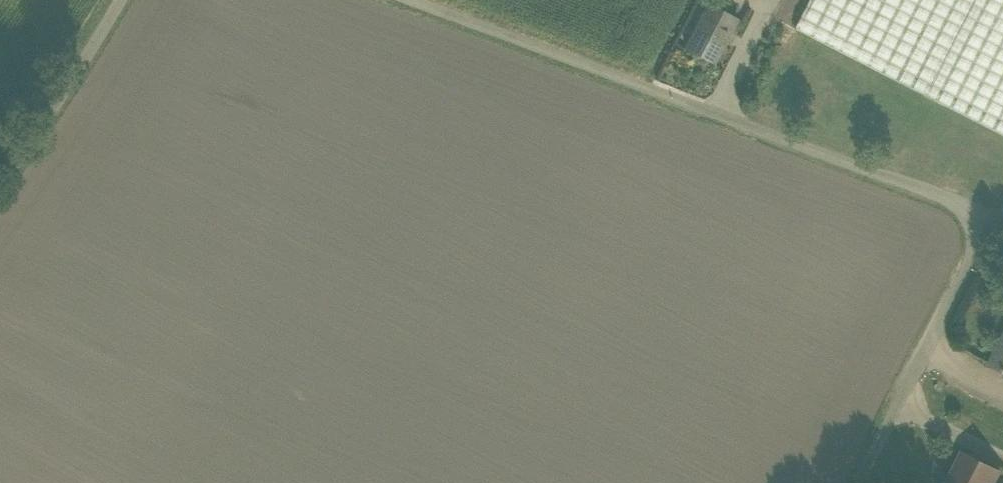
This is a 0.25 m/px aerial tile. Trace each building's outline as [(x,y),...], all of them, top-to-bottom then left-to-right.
[(796,29),(1002,134),(1002,0),(811,0),(796,29)] [(714,63),(726,40),(737,19),(709,4),(686,48),(714,63)] [(1002,340),(990,364),(1002,370),(1002,341),(1002,340)] [(1000,471),(963,451),(947,482),(948,482),(994,482),(1000,471)]
